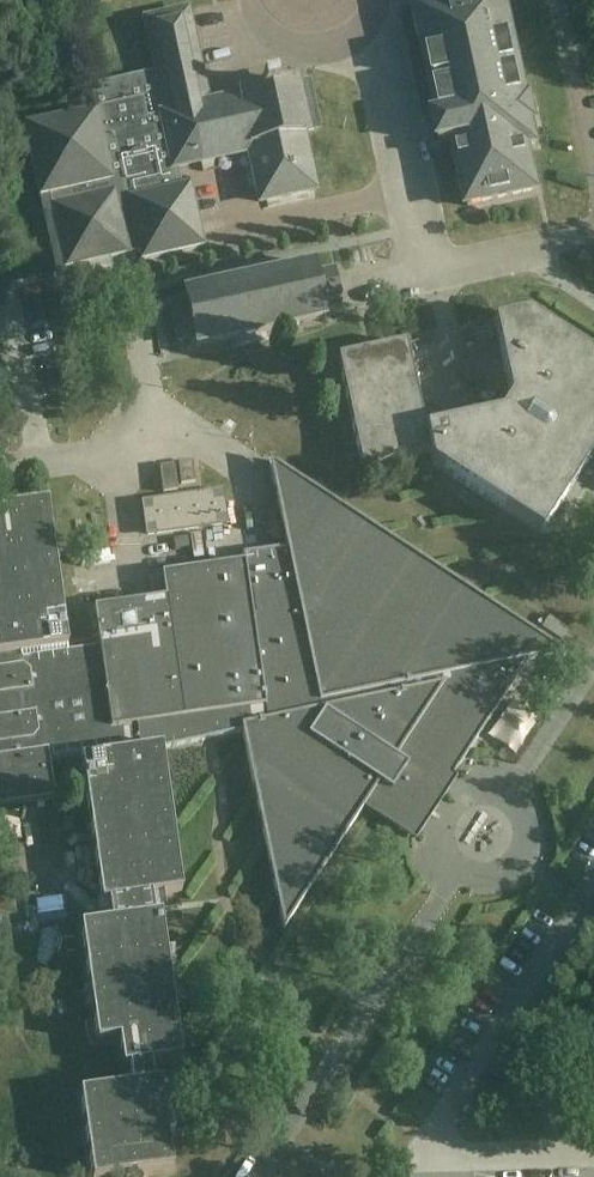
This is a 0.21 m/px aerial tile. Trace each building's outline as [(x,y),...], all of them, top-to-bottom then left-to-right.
[(425,7),(416,9),(440,117),(434,118),(435,120),(440,144),(454,140),(468,206),(537,191),(528,147),(536,145),(532,124),(537,123),(531,97),(526,98),(505,0),(423,0),(425,7)] [(280,205),(297,201),(296,194),(314,190),(302,135),(307,134),(306,131),(319,128),(309,81),(296,84),(295,81),(275,85),(274,80),(260,83),(261,88),(241,92),(242,97),(208,104),(188,10),(145,19),(156,70),(91,84),(95,105),(23,124),(39,197),(49,195),(65,269),(138,253),(140,262),(205,248),(191,184),(181,186),(178,173),(177,167),(201,162),(203,171),(223,167),(221,158),(249,151),(260,202),(278,198),(280,205)] [(233,338),(272,330),(326,318),(322,303),(338,301),(333,274),(317,277),(314,264),(184,292),(185,300),(170,303),(178,342),(193,339),(195,346),(233,338)] [(528,316),(493,323),(509,392),(496,394),(491,403),(493,415),(425,430),(406,342),(338,357),(362,467),(430,453),(432,464),(542,534),(593,453),(593,358),(528,316)] [(196,482),(193,462),(179,464),(181,484),(196,482)] [(160,467),(163,492),(177,490),(174,465),(160,467)] [(276,495),(287,549),(243,555),(244,562),(162,574),(165,597),(104,606),(94,608),(99,647),(68,651),(47,503),(0,509),(0,806),(55,798),(49,759),(81,755),(102,903),(109,902),(112,922),(81,926),(97,1042),(119,1038),(123,1067),(129,1066),(132,1085),(80,1092),(92,1176),(111,1176),(173,1168),(160,1081),(154,1082),(151,1063),(181,1059),(161,915),(154,916),(151,896),(182,892),(162,749),(243,732),(284,929),(370,798),(410,824),(419,810),(427,815),(444,789),(437,784),(445,771),(452,776),(529,659),(562,653),(293,476),(292,477),(296,480),(287,494),(278,496),(278,494),(276,495)] [(144,503),(148,534),(226,523),(221,492),(144,503)] [(161,577),(155,578),(149,579),(152,597),(164,596),(161,577)] [(571,635),(552,622),(544,633),(564,646),(571,635)] [(63,820),(65,830),(65,832),(74,831),(72,819),(63,820)]
